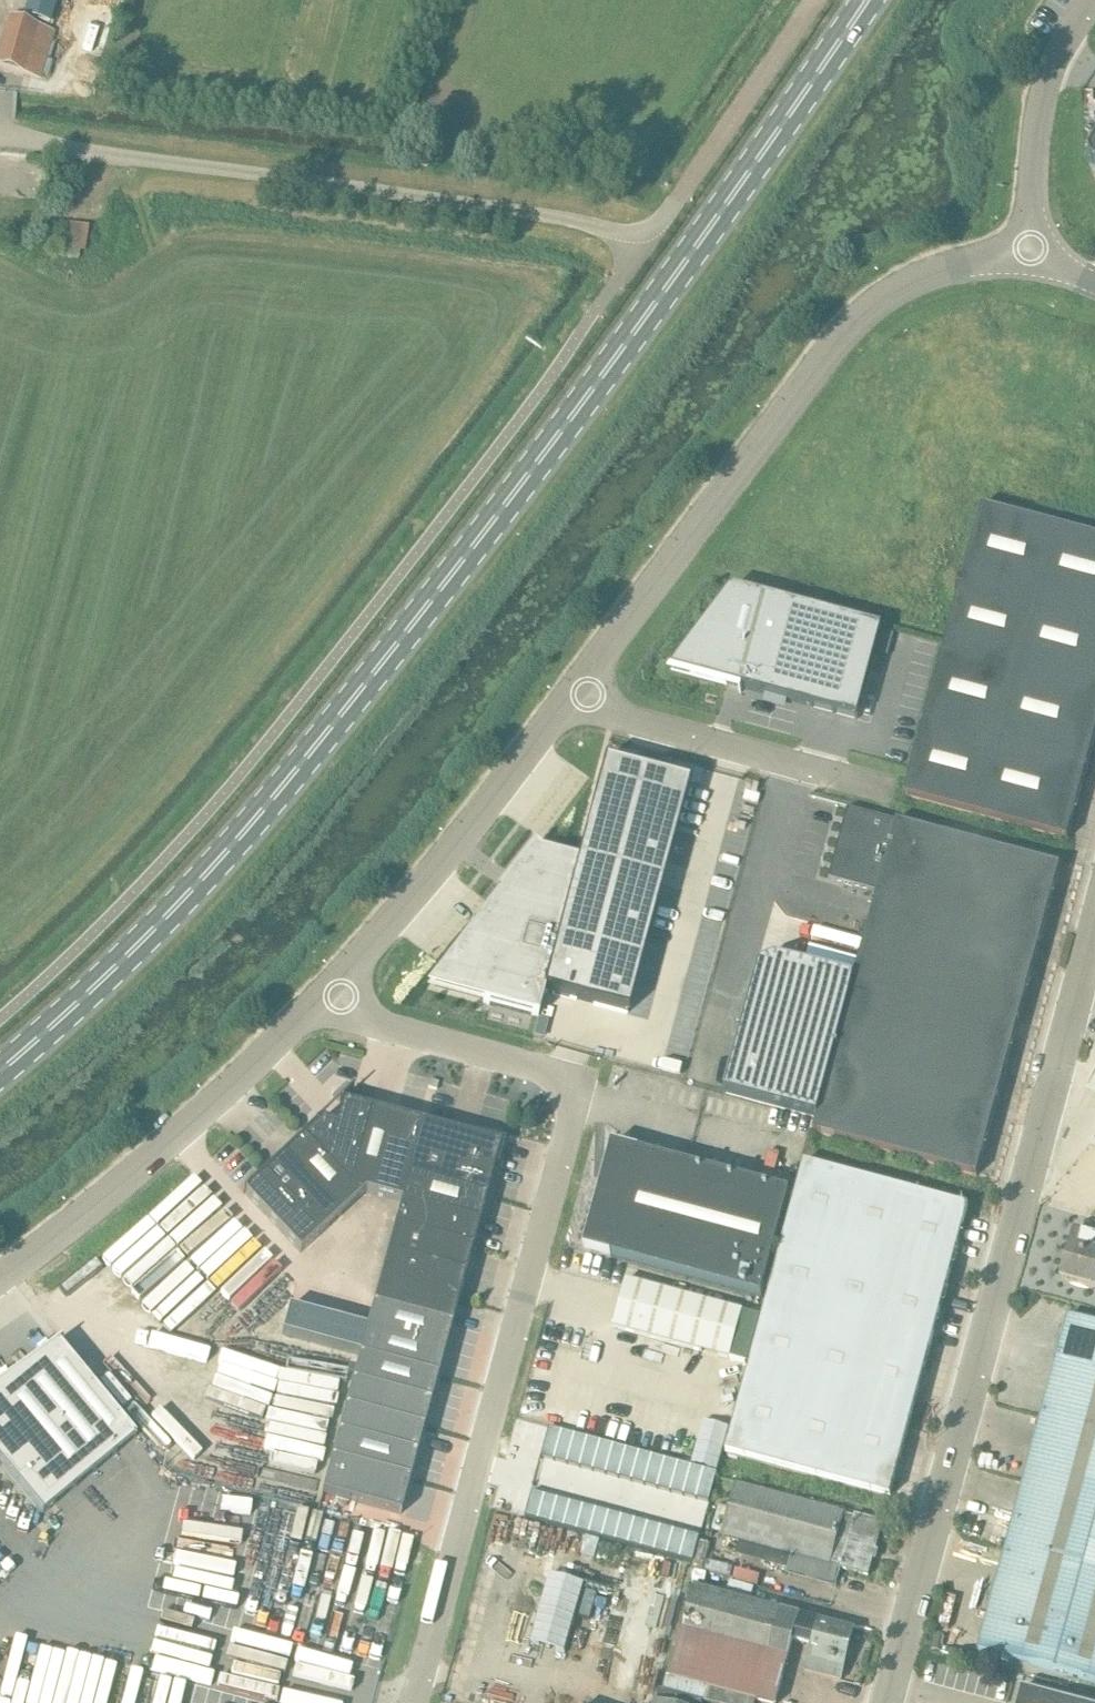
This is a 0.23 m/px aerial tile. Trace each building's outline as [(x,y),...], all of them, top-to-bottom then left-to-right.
[(24,13),(49,21),(56,0),(28,0),(24,13)] [(3,43),(0,54),(0,65),(38,76),(50,34),(9,22),(3,43)] [(60,222),(57,242),(85,247),(88,227),(60,222)] [(1046,833),(1068,839),(1094,737),(1094,536),(983,506),(905,795),(1046,833)] [(733,587),(672,668),(858,718),(883,627),(733,587)] [(535,849),(427,988),(538,1018),(545,992),(628,1014),(689,784),(604,761),(577,862),(539,852),(535,849)] [(829,879),(846,884),(879,892),(898,822),(848,808),(829,879)] [(778,954),(762,959),(728,1082),(727,1088),(820,1113),(814,1132),(977,1176),(1061,866),(898,822),(879,892),(857,975),(778,954)] [(335,1125),(365,1192),(401,1201),(373,1305),(452,1326),(501,1144),(343,1102),(355,1091),(353,1089),(339,1102),(341,1104),(335,1125)] [(300,1253),(365,1192),(335,1125),(322,1121),(325,1119),(323,1117),(244,1192),(300,1253)] [(590,1226),(585,1246),(585,1247),(585,1248),(586,1248),(586,1249),(606,1254),(606,1253),(762,1295),(790,1191),(613,1143),(590,1226)] [(969,1206),(947,1201),(804,1162),(726,1453),(891,1497),(969,1206)] [(1075,1231),(1062,1278),(1094,1287),(1094,1236),(1075,1231)] [(627,1279),(614,1328),(730,1360),(743,1310),(627,1279)] [(360,1354),(322,1494),(401,1515),(451,1329),(452,1326),(373,1305),(360,1354)] [(360,1355),(366,1330),(289,1309),(282,1334),(360,1355)] [(1094,1430),(1094,1323),(1069,1316),(1042,1416),(1094,1430)] [(63,1341),(62,1340),(59,1342),(56,1344),(57,1346),(0,1393),(0,1462),(43,1514),(136,1437),(59,1344),(63,1341)] [(1094,1502),(1094,1430),(1042,1416),(1024,1483),(1094,1502)] [(555,1459),(563,1429),(550,1426),(542,1456),(555,1459)] [(555,1459),(568,1463),(576,1433),(563,1429),(555,1459)] [(568,1463),(580,1466),(589,1436),(576,1433),(568,1463)] [(580,1466),(593,1470),(601,1440),(589,1436),(580,1466)] [(593,1470),(606,1473),(614,1443),(601,1440),(593,1470)] [(619,1477),(627,1447),(614,1443),(606,1473),(619,1477)] [(619,1477),(632,1480),(640,1450),(627,1447),(619,1477)] [(645,1484),(653,1454),(640,1450),(632,1480),(645,1484)] [(658,1487),(666,1457),(653,1454),(645,1484),(658,1487)] [(671,1491),(679,1461),(666,1457),(658,1487),(671,1491)] [(671,1491),(684,1494),(692,1464),(679,1461),(671,1491)] [(696,1498),(705,1468),(692,1464),(684,1494),(696,1498)] [(709,1501),(717,1471),(705,1468),(696,1498),(709,1501)] [(883,1523),(862,1517),(856,1515),(855,1517),(844,1514),(845,1511),(739,1482),(724,1537),(829,1565),(830,1562),(841,1565),(840,1568),(869,1576),(873,1559),(870,1558),(873,1549),(876,1550),(883,1523)] [(1094,1574),(1094,1502),(1024,1483),(1006,1550),(1094,1574)] [(526,1517),(539,1521),(546,1495),(533,1492),(526,1517)] [(558,1499),(546,1495),(539,1521),(551,1524),(558,1499)] [(564,1528),(571,1502),(558,1499),(551,1524),(564,1528)] [(564,1528),(577,1531),(584,1506),(571,1502),(564,1528)] [(597,1509),(584,1506),(577,1531),(590,1535),(597,1509)] [(590,1535),(603,1538),(610,1512),(597,1509),(590,1535)] [(623,1516),(610,1512),(603,1538),(616,1542),(623,1516)] [(616,1542),(629,1545),(636,1519),(623,1516),(616,1542)] [(649,1523),(636,1519),(629,1545),(642,1548),(649,1523)] [(313,1552),(331,1559),(343,1527),(326,1520),(313,1552)] [(654,1552),(661,1526),(649,1523),(642,1548),(654,1552)] [(667,1555),(674,1530),(661,1526),(654,1552),(667,1555)] [(680,1559),(687,1533),(674,1530),(667,1555),(680,1559)] [(687,1533),(680,1559),(693,1562),(700,1537),(687,1533)] [(275,1586),(286,1548),(249,1538),(248,1543),(260,1546),(250,1579),(275,1586)] [(707,1572),(731,1574),(733,1548),(710,1546),(707,1572)] [(1000,1656),(1094,1681),(1094,1574),(1006,1550),(979,1650),(1000,1656)] [(663,1689),(702,1699),(716,1702),(755,1702),(756,1700),(768,1702),(777,1702),(793,1641),(811,1646),(818,1620),(781,1610),(695,1587),(683,1632),(679,1647),(675,1662),(671,1677),(667,1676),(663,1689)] [(854,1630),(833,1624),(818,1620),(811,1646),(805,1671),(841,1680),(853,1636),(854,1630)] [(854,1630),(853,1636),(865,1638),(867,1642),(866,1647),(872,1649),(875,1635),(854,1630)] [(702,1699),(663,1689),(659,1688),(655,1702),(701,1702),(702,1699)] [(1022,1690),(1018,1702),(1073,1702),(1022,1690)]
